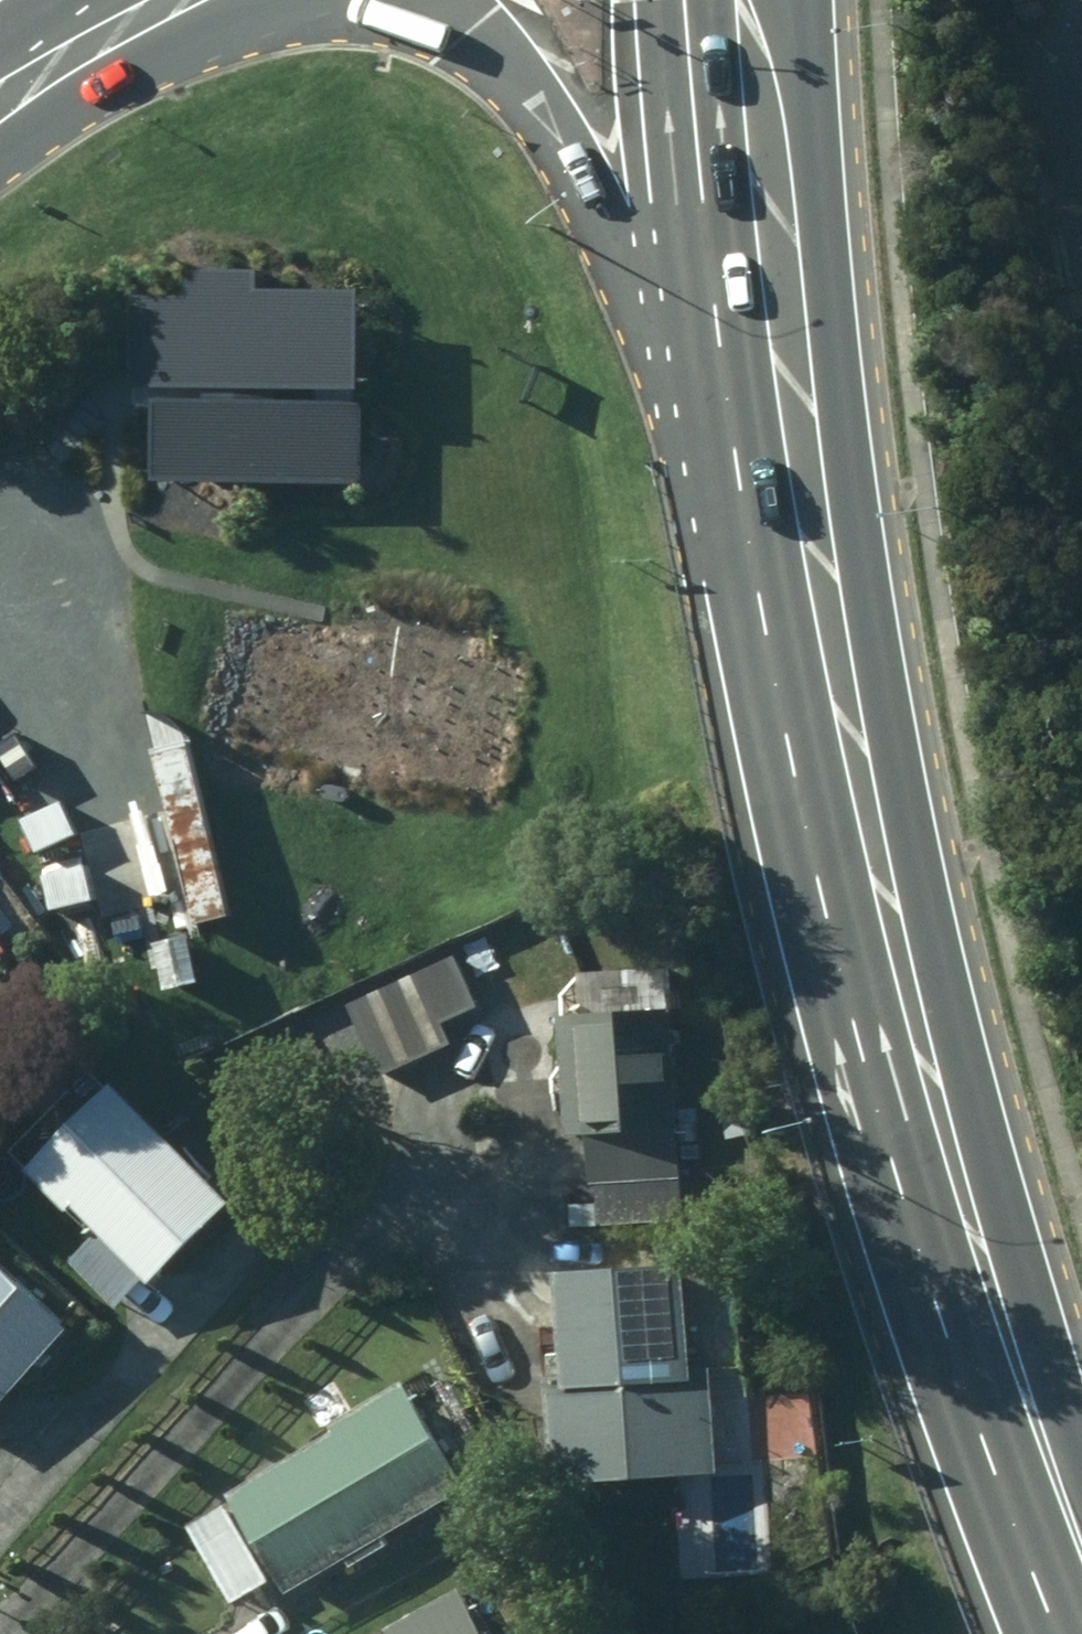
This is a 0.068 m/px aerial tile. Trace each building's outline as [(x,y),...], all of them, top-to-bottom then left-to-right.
[(179,230),(50,428),(120,474),(146,433),(271,514),(328,427),(205,347),(251,277),(179,230)] [(357,706),(390,714),(386,732),(414,738),(418,721),(467,732),(475,696),(508,703),(534,585),(361,548),(344,628),(372,635),(357,706)] [(187,785),(148,796),(152,811),(67,833),(90,920),(213,888),(187,785)] [(607,969),(611,1009),(548,1015),(559,1129),(575,1127),(581,1186),(673,1177),(652,964),(607,969)] [(99,1083),(11,1170),(52,1212),(59,1206),(88,1236),(61,1262),(104,1307),(132,1280),(134,1282),(216,1203),(99,1083)] [(541,1353),(532,1353),(538,1481),(699,1474),(694,1365),(670,1366),(665,1264),(537,1270),(541,1353)] [(54,1326),(0,1277),(0,1385),(54,1326)] [(221,1503),(179,1529),(224,1603),(267,1577),(276,1593),(454,1485),(389,1380),(316,1424),(320,1430),(215,1494),(221,1503)] [(369,1630),(372,1633),(477,1633),(449,1585),(369,1630)]
